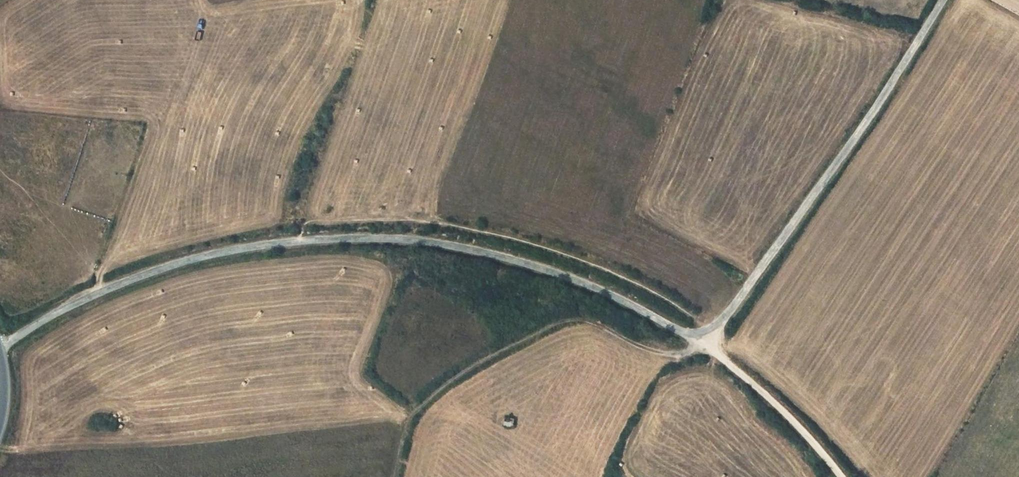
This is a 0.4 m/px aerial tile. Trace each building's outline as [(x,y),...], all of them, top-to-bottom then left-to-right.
[(512,419),(504,417),(503,425),(512,426),(512,419)]
